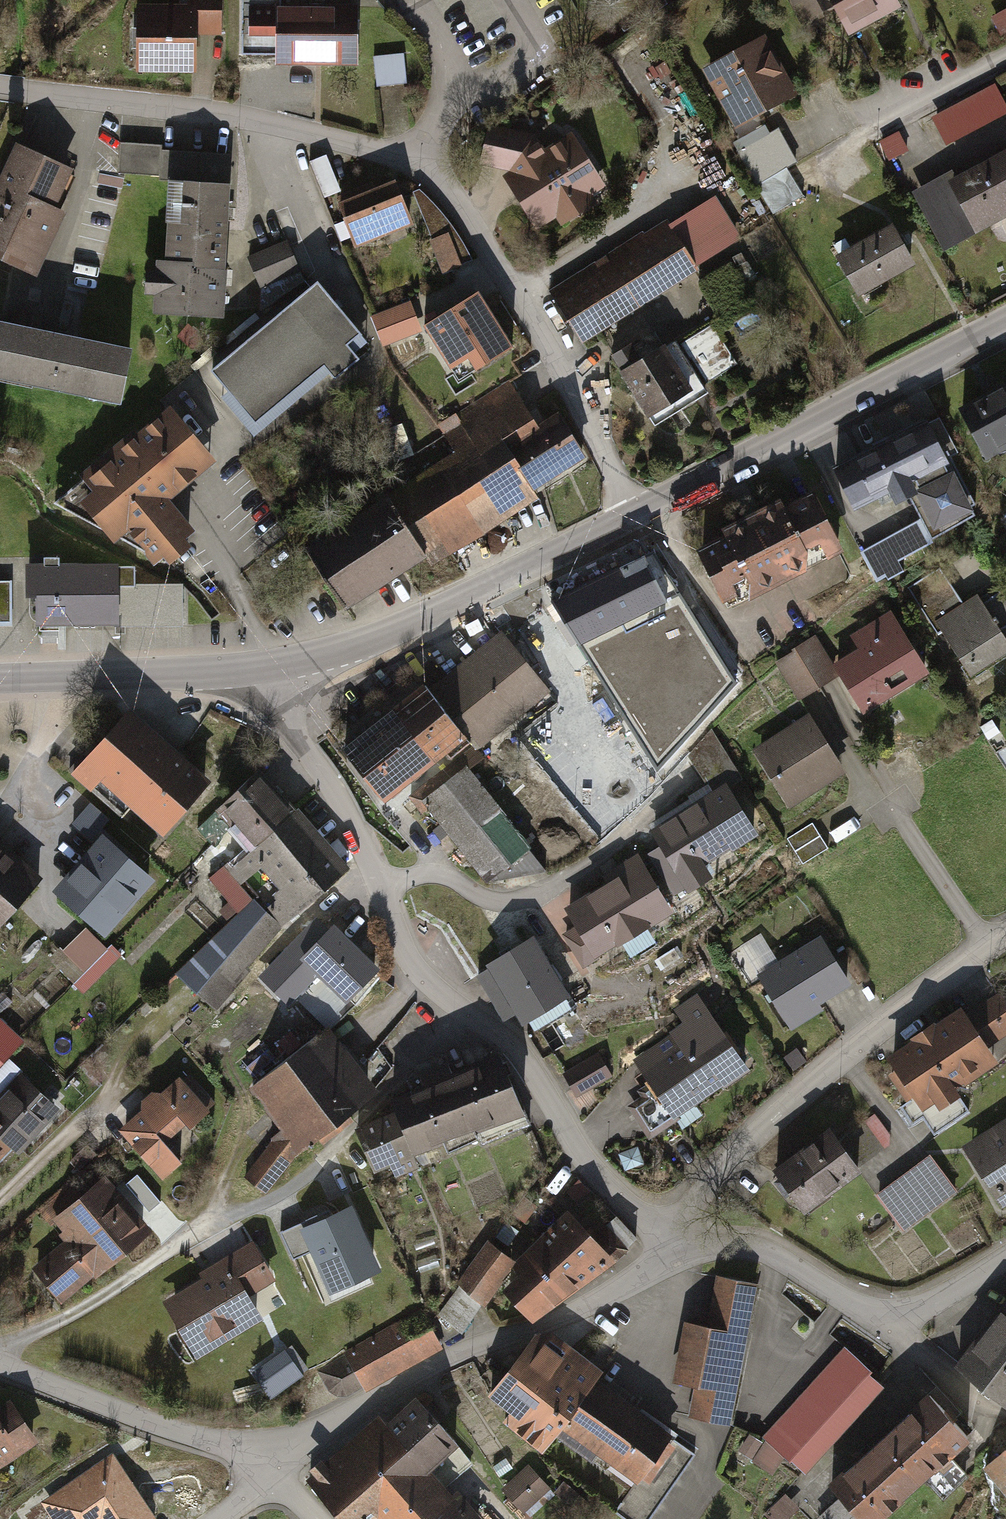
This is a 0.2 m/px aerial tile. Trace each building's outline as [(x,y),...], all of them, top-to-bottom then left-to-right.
[(842,38),(896,10),(891,0),(822,0),(826,8),(842,38)] [(199,9),(139,8),(138,79),(198,80),(199,9)] [(984,22),(985,23),(994,37),(1005,29),(1005,8),(984,22)] [(362,9),(281,10),(281,54),(281,72),(363,72),(362,9)] [(255,10),(255,54),(281,54),(281,10),(255,10)] [(760,37),(699,70),(731,130),(792,96),(760,37)] [(375,59),(377,91),(406,89),(404,57),(375,59)] [(947,146),(1005,115),(1005,105),(995,84),(932,118),(947,146)] [(495,177),(531,231),(549,219),(554,227),(591,203),(587,195),(599,189),(567,135),(537,150),(529,135),(483,125),(473,167),(502,173),(495,177)] [(763,214),(798,197),(782,167),(790,162),(773,130),(731,151),(763,214)] [(880,142),(889,160),(908,150),(899,133),(880,142)] [(12,143),(0,169),(0,263),(30,277),(60,215),(49,210),(68,170),(12,143)] [(145,186),(158,186),(220,189),(222,152),(112,147),(111,166),(146,167),(145,186)] [(939,252),(1005,216),(1005,148),(951,179),(947,171),(906,193),(939,252)] [(329,157),(314,163),(328,199),(343,193),(329,157)] [(389,180),(331,202),(349,248),(407,225),(389,180)] [(216,273),(220,189),(158,186),(155,262),(183,263),(182,272),(216,273)] [(435,274),(466,260),(454,237),(437,214),(415,190),(407,192),(426,241),(423,243),(435,274)] [(635,234),(542,292),(576,346),(690,275),(691,277),(738,248),(707,198),(662,226),(660,222),(637,237),(635,234)] [(830,256),(853,298),(910,267),(887,225),(830,256)] [(241,256),(253,286),(293,271),(281,241),(241,256)] [(214,324),(216,273),(182,272),(183,263),(155,262),(147,262),(147,272),(135,271),(134,301),(141,301),(140,321),(214,324)] [(309,284),(202,373),(225,400),(218,407),(238,432),(318,365),(329,378),(349,362),(336,347),(351,335),(309,284)] [(476,296),(424,328),(459,383),(511,351),(476,296)] [(383,348),(421,334),(410,302),(372,316),(383,348)] [(605,357),(648,428),(701,396),(696,387),(730,367),(703,323),(658,350),(648,333),(629,345),(628,343),(605,357)] [(0,327),(0,384),(112,406),(122,351),(0,327)] [(531,503),(527,496),(494,446),(529,424),(505,385),(432,431),(447,455),(379,498),(381,501),(419,561),(424,569),(531,503)] [(990,463),(1005,455),(1005,389),(963,410),(990,463)] [(494,446),(527,496),(583,461),(551,410),(529,424),(494,446)] [(203,448),(171,411),(141,437),(137,434),(54,502),(156,557),(189,529),(164,499),(187,480),(177,469),(203,448)] [(953,470),(929,423),(836,470),(860,517),(910,492),(953,470)] [(953,470),(910,492),(925,522),(860,554),(863,560),(851,566),(859,584),(874,577),(880,589),(909,575),(903,563),(980,524),(953,470)] [(734,599),(736,605),(840,553),(812,498),(785,512),(781,505),(725,533),(728,540),(700,554),(725,604),(734,599)] [(299,552),(337,612),(419,561),(381,501),(299,552)] [(652,554),(552,604),(657,771),(735,681),(652,554)] [(39,570),(25,570),(25,597),(34,597),(34,627),(177,627),(177,588),(129,588),(129,569),(56,569),(56,558),(39,558),(39,570)] [(915,598),(938,638),(944,634),(973,683),(1005,664),(1005,642),(985,606),(979,596),(965,605),(949,578),(915,598)] [(0,584),(0,626),(10,627),(11,584),(0,584)] [(985,606),(1005,642),(1005,594),(985,606)] [(901,626),(833,667),(841,680),(864,719),(933,678),(901,626)] [(460,738),(467,745),(544,685),(505,638),(434,695),(464,735),(460,738)] [(801,703),(841,680),(833,667),(820,646),(781,670),(801,703)] [(411,697),(393,711),(432,759),(460,738),(464,735),(434,695),(426,685),(411,697)] [(206,785),(124,711),(63,778),(84,797),(93,787),(154,842),(206,785)] [(393,711),(345,748),(387,799),(432,759),(393,711)] [(747,752),(787,815),(842,780),(803,717),(747,752)] [(700,788),(705,795),(719,786),(722,791),(737,782),(705,732),(681,758),(700,788)] [(460,769),(415,805),(480,888),(526,852),(460,769)] [(292,814),(253,772),(208,812),(210,815),(192,832),(209,851),(223,838),(242,859),(243,858),(292,814)] [(683,802),(641,829),(654,850),(680,890),(684,896),(706,882),(700,873),(753,840),(722,791),(719,786),(705,795),(700,788),(681,800),(683,802)] [(54,897),(107,944),(159,886),(100,834),(112,820),(93,803),(73,825),(98,847),(54,897)] [(346,871),(293,813),(292,814),(243,858),(254,871),(274,892),(266,899),(269,902),(259,911),(277,931),(279,933),(346,871)] [(785,839),(800,866),(827,850),(812,824),(785,839)] [(38,883),(0,850),(0,925),(38,883)] [(644,862),(635,868),(657,902),(665,897),(666,898),(680,890),(654,850),(642,858),(644,862)] [(554,938),(575,972),(666,916),(657,902),(635,868),(628,857),(593,879),(598,886),(557,912),(568,930),(554,938)] [(170,975),(208,1014),(261,946),(277,931),(259,911),(250,901),(249,903),(235,889),(254,871),(243,858),(242,859),(225,871),(221,866),(203,882),(233,914),(170,975)] [(51,971),(78,997),(116,957),(105,947),(101,951),(79,931),(56,956),(61,960),(51,971)] [(304,969),(301,972),(312,982),(343,1013),(376,980),(334,939),(304,969)] [(750,980),(783,1032),(813,1014),(811,1009),(844,989),(813,940),(750,980)] [(525,942),(472,976),(498,1022),(507,1016),(523,1032),(563,1009),(525,942)] [(304,969),(291,956),(267,980),(291,1004),(312,982),(301,972),(304,969)] [(623,1109),(643,1138),(667,1121),(742,1071),(691,996),(667,1012),(677,1027),(626,1062),(643,1086),(631,1093),(636,1100),(623,1109)] [(970,1022),(990,1052),(1005,1041),(1005,1004),(1003,1000),(970,1022)] [(965,1012),(888,1062),(926,1120),(1002,1070),(990,1052),(970,1022),(965,1012)] [(22,1045),(0,1025),(0,1069),(22,1045)] [(371,1096),(320,1029),(240,1090),(273,1133),(291,1157),(371,1096)] [(556,1075),(571,1099),(607,1078),(593,1054),(556,1075)] [(389,1116),(408,1161),(466,1138),(469,1145),(519,1125),(492,1060),(445,1078),(441,1068),(411,1080),(415,1090),(384,1103),(389,1116)] [(54,1114),(13,1076),(0,1091),(0,1148),(5,1153),(12,1160),(54,1114)] [(112,1135),(156,1185),(176,1167),(159,1148),(180,1129),(184,1134),(205,1116),(202,1113),(209,1107),(183,1077),(176,1083),(174,1081),(155,1097),(145,1096),(135,1105),(135,1114),(112,1135)] [(389,1116),(347,1133),(366,1181),(383,1174),(386,1182),(412,1172),(408,1161),(389,1116)] [(963,1152),(1000,1213),(1005,1209),(1005,1126),(963,1152)] [(824,1129),(765,1175),(799,1218),(858,1173),(824,1129)] [(259,1196),(291,1157),(273,1133),(265,1140),(236,1179),(259,1196)] [(924,1156),(872,1194),(901,1234),(954,1195),(924,1156)] [(26,1272),(56,1307),(87,1281),(88,1283),(146,1235),(100,1179),(46,1224),(55,1236),(52,1239),(58,1245),(26,1272)] [(351,1209),(305,1231),(331,1289),(378,1268),(351,1209)] [(529,1242),(571,1294),(604,1270),(620,1254),(600,1231),(584,1242),(561,1214),(529,1242)] [(301,1225),(282,1234),(296,1262),(314,1253),(301,1225)] [(571,1294),(529,1242),(506,1263),(502,1267),(505,1270),(511,1279),(493,1296),(522,1329),(571,1294)] [(506,1263),(479,1243),(447,1287),(451,1291),(474,1308),(477,1311),(505,1270),(502,1267),(506,1263)] [(154,1305),(187,1363),(254,1325),(240,1300),(268,1284),(245,1244),(190,1276),(194,1282),(154,1305)] [(687,1415),(729,1423),(755,1282),(718,1275),(709,1324),(683,1319),(671,1384),(692,1388),(687,1415)] [(474,1308),(451,1291),(431,1318),(455,1335),(474,1308)] [(1005,1398),(1005,1304),(960,1363),(1005,1398)] [(422,1311),(316,1368),(329,1390),(338,1395),(348,1394),(363,1386),(365,1390),(441,1347),(422,1311)] [(554,1435),(591,1382),(597,1374),(544,1333),(530,1336),(480,1400),(502,1417),(495,1425),(536,1455),(554,1435)] [(778,1462),(801,1475),(880,1389),(865,1377),(867,1373),(838,1347),(756,1438),(746,1431),(733,1450),(765,1476),(778,1462)] [(288,1351),(254,1374),(273,1402),(307,1379),(288,1351)] [(591,1382),(554,1435),(625,1487),(660,1437),(662,1434),(591,1382)] [(408,1401),(379,1426),(437,1491),(465,1466),(408,1401)] [(836,1489),(846,1499),(862,1518),(895,1518),(974,1447),(933,1402),(836,1489)] [(33,1449),(7,1406),(0,1410),(0,1469),(33,1449)] [(448,1494),(443,1499),(437,1491),(379,1426),(372,1418),(316,1468),(313,1465),(301,1475),(304,1478),(297,1484),(328,1518),(471,1518),(448,1494)] [(614,1518),(645,1518),(689,1456),(660,1437),(625,1487),(606,1514),(614,1518)] [(1005,1493),(1005,1453),(986,1468),(1005,1493)] [(35,1503),(46,1518),(149,1518),(107,1455),(35,1503)] [(518,1514),(545,1490),(523,1465),(495,1489),(518,1514)] [(846,1499),(821,1518),(862,1518),(846,1499)]
